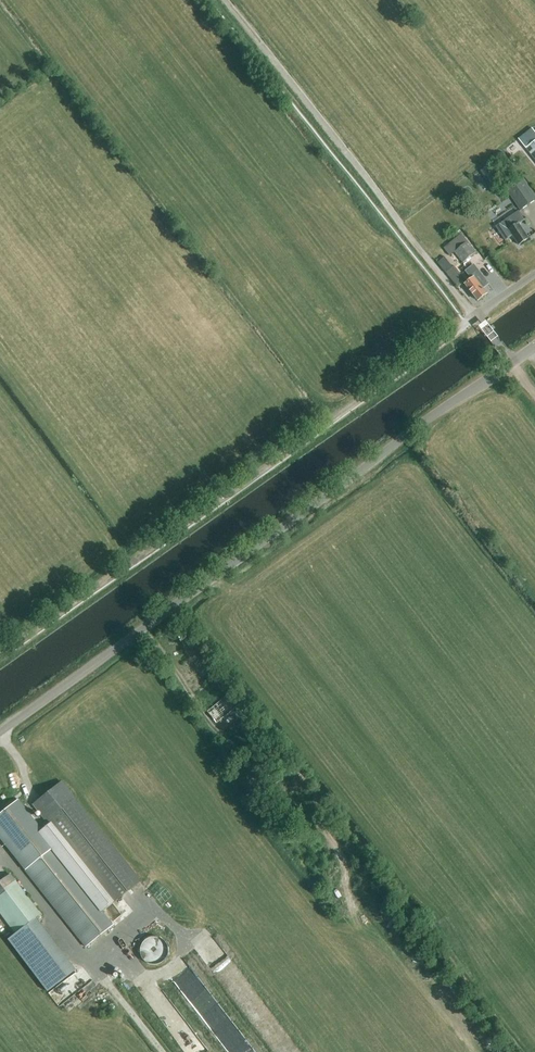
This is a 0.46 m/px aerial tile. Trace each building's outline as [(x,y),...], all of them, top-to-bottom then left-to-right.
[(526,149),(534,142),(534,132),(533,130),(533,129),(519,140),(526,149)] [(526,149),(534,160),(534,142),(526,149)] [(522,180),(507,190),(521,210),(534,200),(534,198),(522,180)] [(504,222),(494,229),(503,242),(512,236),(519,245),(529,239),(518,223),(524,219),(519,211),(511,217),(504,222)] [(464,245),(455,252),(463,263),(477,252),(467,238),(461,242),(464,245)] [(440,261),(460,287),(468,281),(448,256),(440,261)] [(468,269),(465,272),(470,278),(472,277),(473,279),(466,285),(478,301),(487,294),(483,290),(490,284),(478,270),(475,266),(474,265),(468,269)] [(216,723),(242,702),(233,691),(207,712),(216,723)] [(62,781),(32,805),(49,826),(42,831),(55,846),(52,849),(53,849),(102,912),(141,881),(62,781)] [(0,815),(0,839),(25,871),(52,849),(55,846),(42,831),(17,800),(0,815)] [(53,849),(25,871),(85,947),(112,925),(102,912),(53,849)] [(15,934),(41,915),(10,874),(0,881),(0,914),(15,934)] [(153,946),(155,956),(163,955),(161,945),(153,946)]
